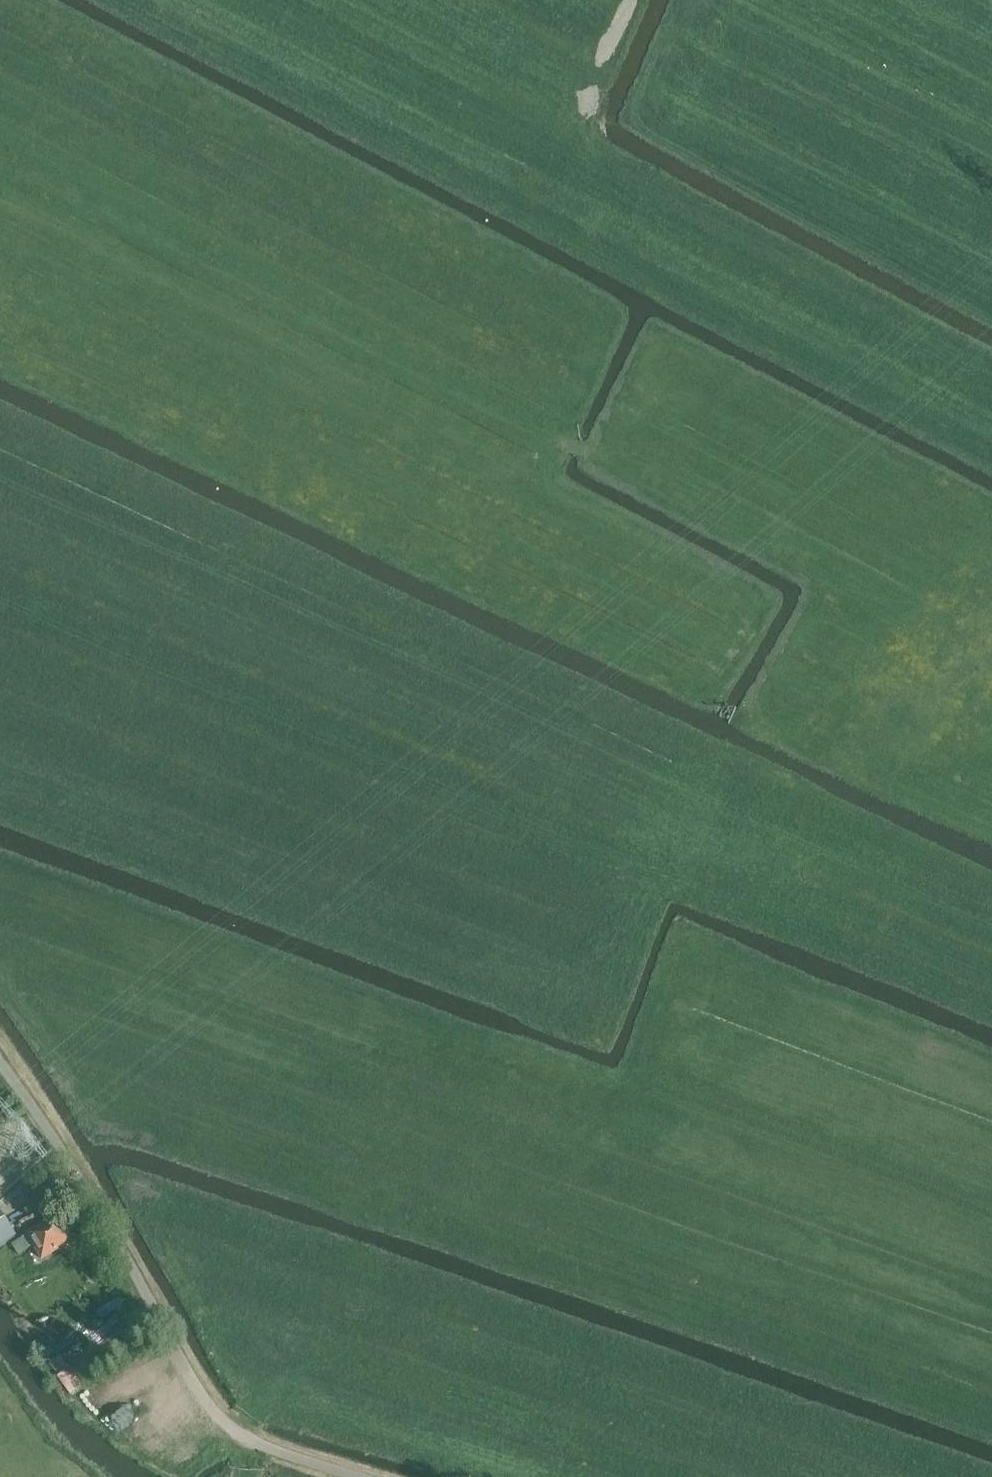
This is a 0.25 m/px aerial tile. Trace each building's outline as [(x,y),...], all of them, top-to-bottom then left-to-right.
[(14,1199),(1,1207),(18,1233),(31,1225),(14,1199)] [(0,1211),(0,1246),(16,1236),(4,1217),(0,1211)] [(26,1234),(41,1259),(70,1241),(56,1217),(26,1234)] [(15,1241),(21,1251),(28,1247),(23,1237),(15,1241)] [(69,1368),(58,1376),(72,1395),(83,1387),(69,1368)]
